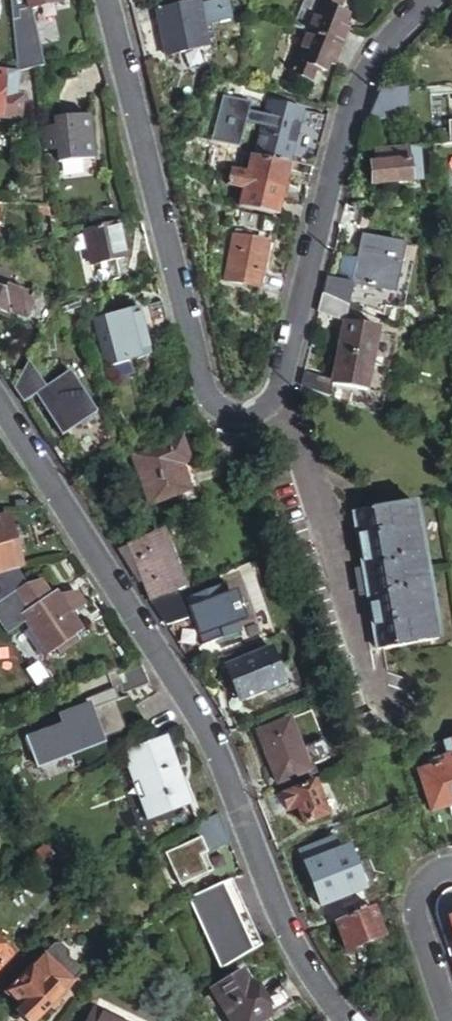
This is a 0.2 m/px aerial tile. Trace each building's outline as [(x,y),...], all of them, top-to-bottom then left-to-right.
[(31,14),(57,7),(55,0),(28,0),(31,14)] [(299,30),(311,35),(326,0),(311,0),(299,30)] [(345,48),(353,29),(347,27),(351,18),(338,14),(345,0),(326,0),(311,35),(345,48)] [(199,5),(159,15),(168,59),(208,51),(204,30),(232,24),(228,2),(199,8),(199,5)] [(37,16),(14,16),(15,65),(38,65),(37,16)] [(337,66),(345,48),(311,35),(296,72),(314,80),(319,67),(328,71),(331,64),(337,66)] [(16,71),(0,69),(0,97),(1,83),(15,83),(16,71)] [(0,97),(0,116),(17,118),(19,96),(14,96),(15,83),(1,83),(0,97)] [(410,90),(381,92),(377,100),(371,115),(369,122),(411,120),(410,90)] [(318,165),(332,116),(270,101),(259,151),(318,165)] [(54,119),(39,119),(40,143),(55,143),(56,155),(92,154),(90,108),(54,109),(54,119)] [(413,148),(366,151),(366,162),(363,162),(364,184),(415,181),(413,148)] [(234,171),(232,179),(240,181),(284,191),(290,165),(253,158),(250,174),(234,171)] [(240,181),(232,179),(231,186),(246,188),(242,207),(279,215),(284,191),(240,181)] [(129,256),(119,225),(88,233),(97,265),(129,256)] [(244,235),(236,282),(262,287),(271,240),(244,235)] [(350,283),(352,287),(392,297),(403,251),(362,240),(356,264),(350,283)] [(338,280),(350,283),(356,264),(343,261),(338,280)] [(0,274),(0,317),(8,321),(10,316),(27,325),(37,304),(11,292),(16,282),(0,274)] [(324,296),(347,307),(352,287),(350,283),(338,280),(330,278),(328,279),(324,296)] [(344,323),(347,307),(324,296),(319,314),(343,324),(344,323)] [(173,329),(166,303),(96,322),(108,367),(154,354),(149,336),(173,329)] [(364,392),(376,330),(344,323),(343,324),(330,381),(329,385),(333,385),(364,392)] [(305,372),(302,385),(330,396),(333,385),(329,385),(330,381),(305,372)] [(99,414),(74,373),(38,395),(65,435),(99,414)] [(189,454),(180,441),(136,467),(163,511),(198,490),(179,461),(189,454)] [(417,501),(353,513),(362,568),(367,595),(377,649),(433,640),(421,571),(430,569),(417,501)] [(22,568),(6,515),(0,517),(0,574),(22,568)] [(140,579),(152,608),(179,597),(155,540),(119,555),(135,581),(140,579)] [(367,595),(362,568),(356,569),(360,596),(367,595)] [(84,575),(54,595),(44,579),(18,590),(0,602),(0,622),(7,634),(27,621),(48,655),(60,657),(79,645),(82,634),(71,616),(99,599),(84,575)] [(250,631),(233,586),(195,601),(212,645),(250,631)] [(284,686),(271,652),(225,669),(231,684),(235,682),(243,702),(284,686)] [(142,668),(118,676),(124,691),(147,683),(142,668)] [(86,706),(55,717),(59,728),(27,739),(37,766),(101,744),(86,706)] [(308,773),(288,722),(257,734),(278,785),(308,773)] [(163,739),(122,752),(146,824),(189,810),(163,739)] [(444,743),(451,765),(420,777),(433,817),(450,812),(451,817),(451,741),(444,743)] [(326,817),(313,783),(281,795),(288,813),(298,809),(304,826),(326,817)] [(198,838),(164,853),(179,886),(212,871),(198,838)] [(353,894),(333,843),(301,855),(322,906),(353,894)] [(38,865),(53,854),(46,847),(32,856),(38,865)] [(263,948),(234,882),(189,901),(221,971),(263,948)] [(445,919),(447,918),(450,917),(446,906),(441,908),(445,919)] [(383,940),(371,910),(337,922),(349,953),(383,940)] [(54,943),(32,966),(36,969),(38,966),(44,967),(53,975),(53,982),(51,984),(63,995),(85,973),(69,957),(70,950),(61,942),(54,943)] [(32,966),(7,993),(22,1007),(16,1013),(25,1020),(38,1020),(63,995),(51,984),(53,982),(53,975),(44,967),(38,966),(36,969),(32,966)] [(285,983),(261,997),(246,970),(219,985),(239,1020),(265,1020),(296,1003),(285,983)] [(98,1008),(91,1020),(124,1020),(98,1008)]
